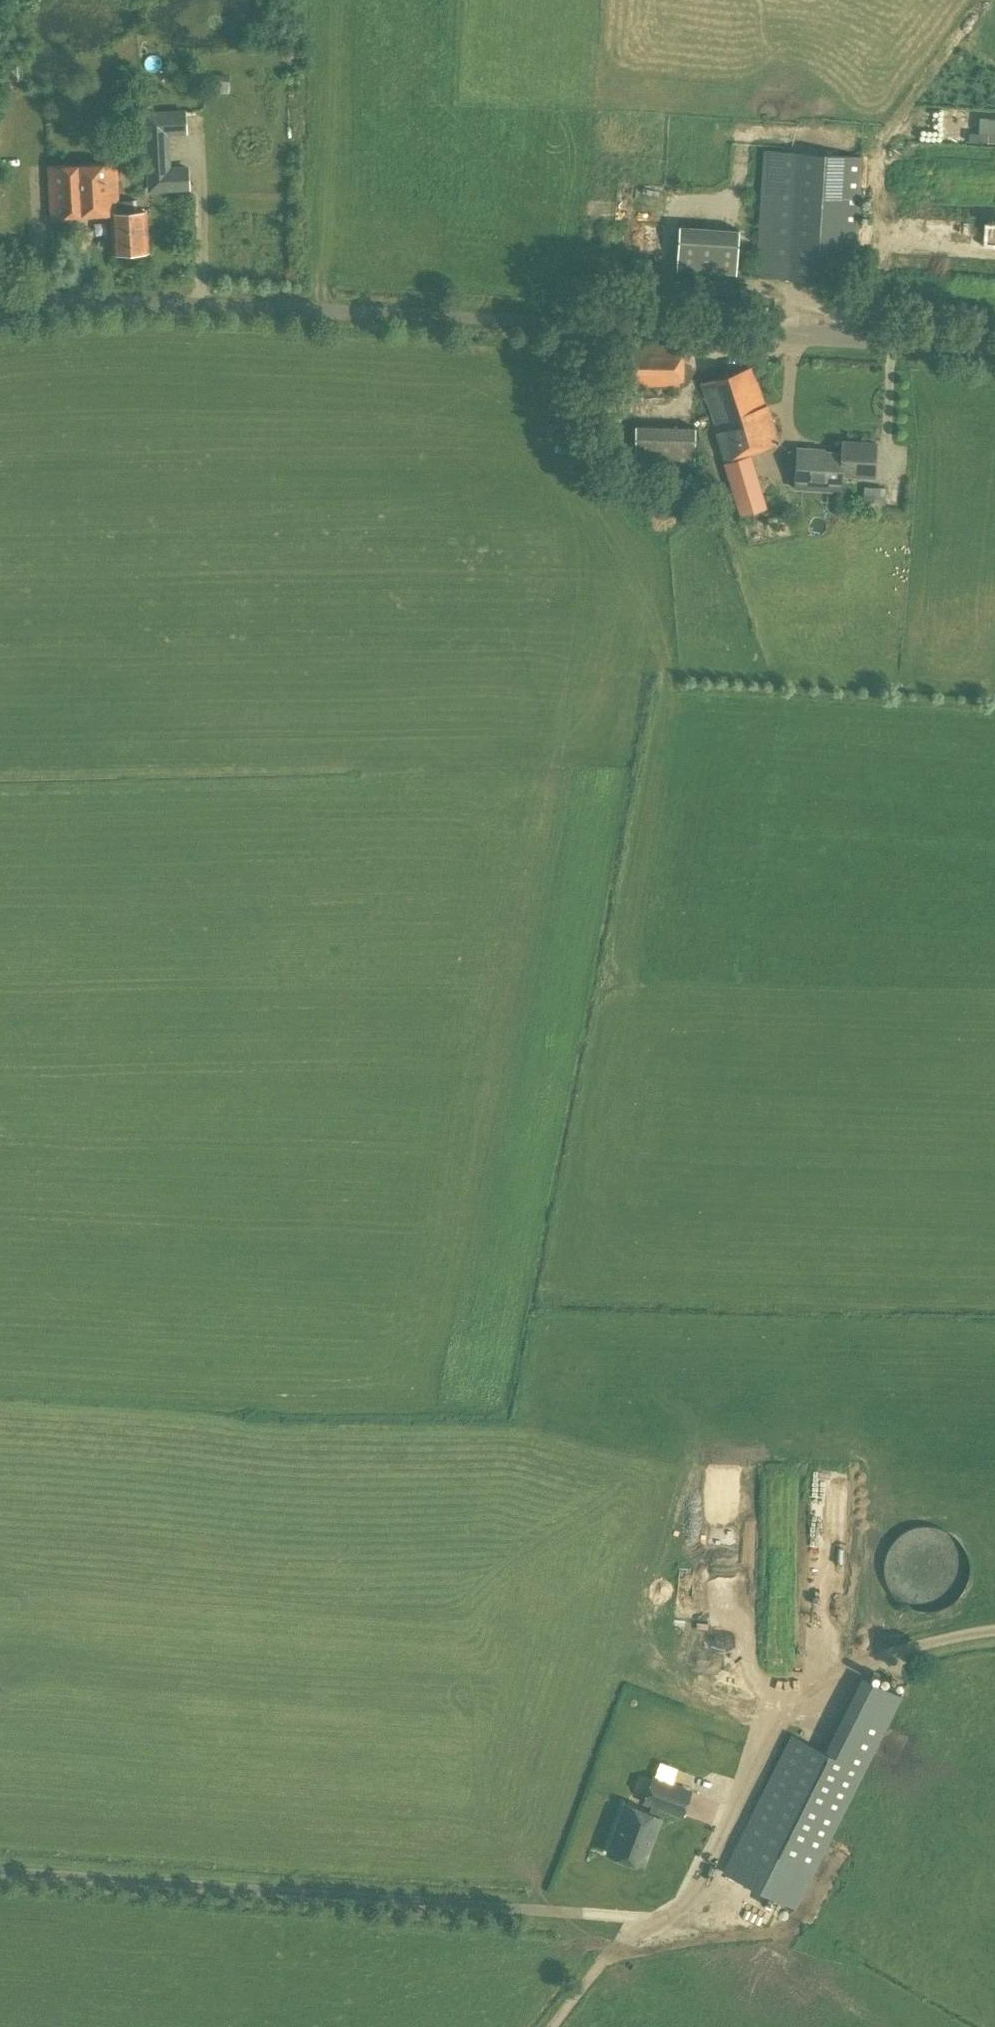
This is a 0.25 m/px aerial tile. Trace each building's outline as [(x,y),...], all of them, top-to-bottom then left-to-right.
[(226,89),(227,76),(212,75),(211,88),(226,89)] [(975,142),(994,142),(994,117),(976,116),(975,142)] [(144,155),(167,154),(167,142),(144,143),(144,155)] [(853,282),(862,156),(763,150),(754,274),(853,282)] [(118,213),(116,164),(47,167),(50,218),(110,214),(113,254),(147,252),(145,212),(118,213)] [(146,183),(146,195),(169,194),(169,182),(146,183)] [(672,271),(733,272),(734,227),(673,226),(672,271)] [(683,381),(683,351),(679,350),(679,344),(612,342),(611,387),(679,389),(679,381),(683,381)] [(763,404),(752,366),(700,383),(716,431),(715,432),(723,461),(730,484),(751,477),(744,454),(779,443),(768,404),(763,404)] [(690,462),(690,426),(630,425),(630,462),(690,462)] [(843,453),(841,473),(873,476),(876,443),(842,441),(841,452),(843,453)] [(843,453),(841,452),(814,451),(814,450),(797,448),(797,451),(789,451),(787,468),(796,468),(795,482),(794,482),(794,487),(840,491),(841,473),(843,453)] [(740,516),(767,508),(759,481),(732,489),(740,516)] [(884,505),(885,487),(863,486),(862,506),(883,507),(883,505),(884,505)] [(890,1560),(889,1570),(890,1581),(895,1591),(902,1599),(911,1605),(921,1608),(932,1608),(942,1605),(951,1599),(958,1591),(963,1581),(964,1570),(963,1560),(958,1550),(951,1542),(942,1536),(932,1533),(921,1533),(911,1536),(902,1542),(895,1550),(890,1560)] [(865,1772),(901,1697),(861,1676),(824,1750),(791,1734),(723,1870),(796,1910),(864,1771),(865,1772)] [(625,1806),(621,1819),(608,1854),(643,1868),(661,1819),(662,1816),(659,1814),(661,1809),(682,1817),(692,1789),(655,1775),(644,1804),(651,1807),(648,1814),(625,1806)]
